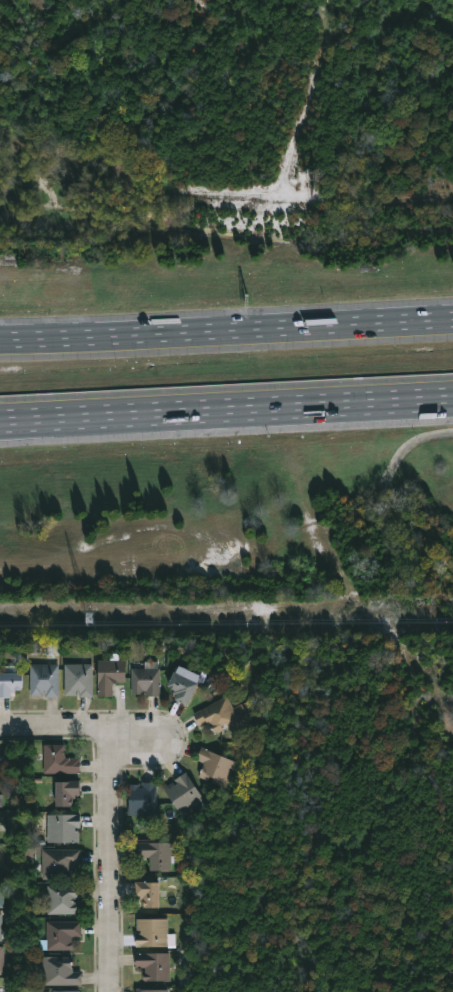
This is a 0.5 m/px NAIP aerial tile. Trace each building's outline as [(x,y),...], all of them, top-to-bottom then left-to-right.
[(116,697),(101,697),(100,661),(128,661),(128,682),(118,682),(116,684),(116,697)] [(161,662),(161,669),(163,669),(163,697),(150,698),(150,691),(147,691),(147,695),(135,695),(135,669),(147,669),(147,662),(161,662)] [(61,665),(62,698),(48,698),(48,691),(45,691),(45,696),(34,696),(33,665),(61,665)] [(97,665),(98,697),(84,698),(84,692),(80,692),(80,697),(69,697),(68,665),(97,665)] [(185,666),(207,677),(194,708),(174,698),(178,690),(173,688),(180,673),(182,674),(185,666)] [(11,699),(2,699),(2,675),(27,675),(27,691),(19,691),(19,693),(16,693),(16,699),(11,699)] [(231,696),(237,708),(251,703),(256,713),(252,715),(253,716),(231,728),(229,725),(226,727),(228,730),(218,735),(210,723),(204,726),(198,715),(231,696)] [(68,756),(68,759),(82,759),(82,774),(47,774),(47,746),(68,746),(68,756)] [(240,763),(229,788),(202,775),(207,763),(200,760),(206,747),(240,763)] [(189,771),(208,798),(185,814),(167,787),(176,781),(178,783),(181,782),(179,778),(189,771)] [(158,782),(159,815),(132,815),(131,785),(140,785),(140,788),(144,788),(144,782),(158,782)] [(77,809),(61,809),(61,784),(85,783),(85,797),(82,797),(82,802),(77,802),(77,809)] [(78,829),(78,832),(82,832),(82,843),(51,843),(51,816),(83,815),(84,829),(78,829)] [(174,843),(174,856),(181,856),(181,864),(174,864),(173,871),(153,871),(153,858),(138,858),(138,843),(174,843)] [(56,878),(46,878),(46,848),(84,848),(84,862),(77,862),(77,867),(75,867),(75,877),(56,877),(56,878)] [(150,881),(150,882),(164,882),(165,907),(149,907),(148,900),(146,900),(146,895),(140,895),(140,881),(150,881)] [(76,898),(76,901),(82,901),(82,913),(51,913),(51,884),(83,885),(83,898),(76,898)] [(10,941),(0,941),(0,912),(4,912),(4,931),(10,931),(10,941)] [(167,917),(168,945),(140,946),(139,933),(145,933),(145,930),(141,930),(140,918),(167,917)] [(76,949),(44,949),(44,939),(51,939),(51,921),(84,920),(85,936),(75,936),(75,940),(78,943),(78,946),(76,949)] [(169,952),(169,980),(147,980),(146,974),(148,973),(148,967),(140,967),(139,952),(169,952)] [(77,956),(76,971),(86,971),(85,985),(47,984),(47,956),(63,956),(63,961),(66,961),(66,956),(77,956)]
